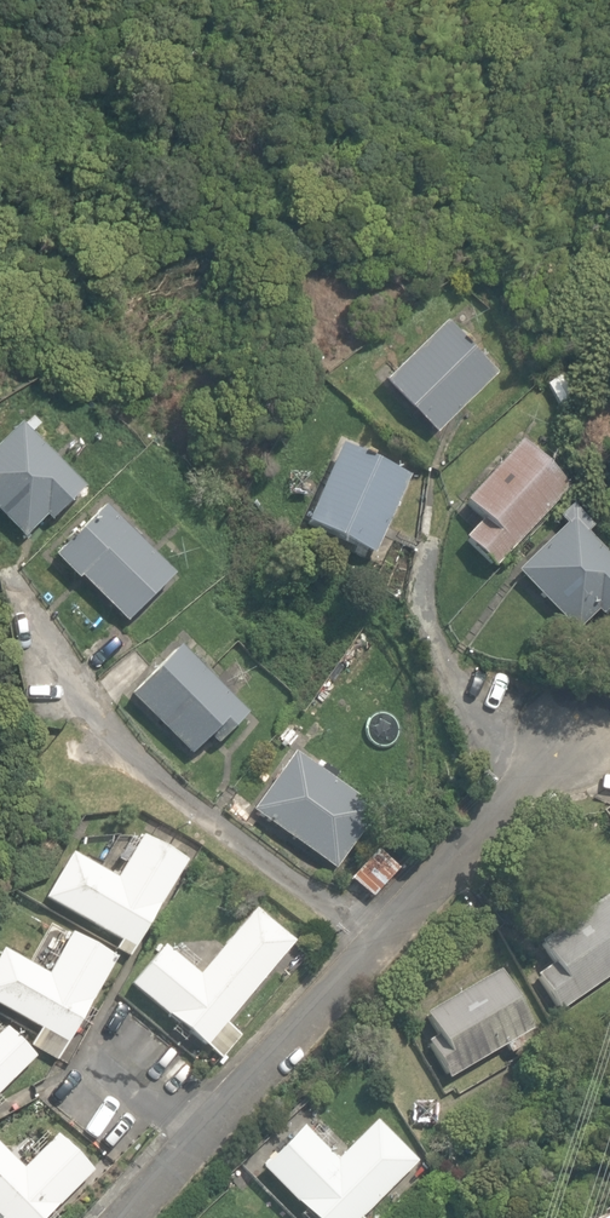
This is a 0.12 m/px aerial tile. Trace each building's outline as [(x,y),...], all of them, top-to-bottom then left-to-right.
[(493,369),(431,312),(372,376),(433,433),(493,369)] [(16,540),(41,514),(49,522),(81,490),(6,416),(0,422),(0,523),(16,540)] [(509,437),(442,500),(461,520),(472,510),(486,526),(463,548),(481,567),(561,492),(509,437)] [(403,473),(328,442),(294,521),(369,552),(403,473)] [(159,570),(90,506),(46,553),(116,617),(159,570)] [(583,640),(609,610),(609,562),(553,512),(503,569),(583,640)] [(121,701),(185,754),(204,731),(220,744),(244,716),(164,650),(121,701)] [(367,811),(281,744),(234,804),(320,871),(367,811)] [(105,872),(53,847),(28,899),(124,946),(169,853),(124,832),(105,872)] [(535,941),(545,954),(524,970),(556,1012),(609,970),(609,908),(598,893),(535,941)] [(193,966),(155,937),(119,983),(214,1058),(236,1030),(219,1017),(283,936),(242,904),(193,966)] [(61,928),(38,966),(0,942),(0,1011),(31,1030),(24,1042),(48,1057),(109,958),(61,928)] [(483,964),(414,1004),(435,1044),(422,1052),(438,1079),(502,1042),(505,1049),(519,1041),(514,1032),(521,1028),(483,964)] [(0,1024),(0,1083),(29,1051),(0,1024)] [(249,1156),(308,1217),(360,1217),(356,1214),(409,1163),(364,1116),(326,1152),(292,1116),(249,1156)] [(86,1165),(43,1122),(7,1158),(0,1152),(0,1217),(32,1217),(86,1165)]
